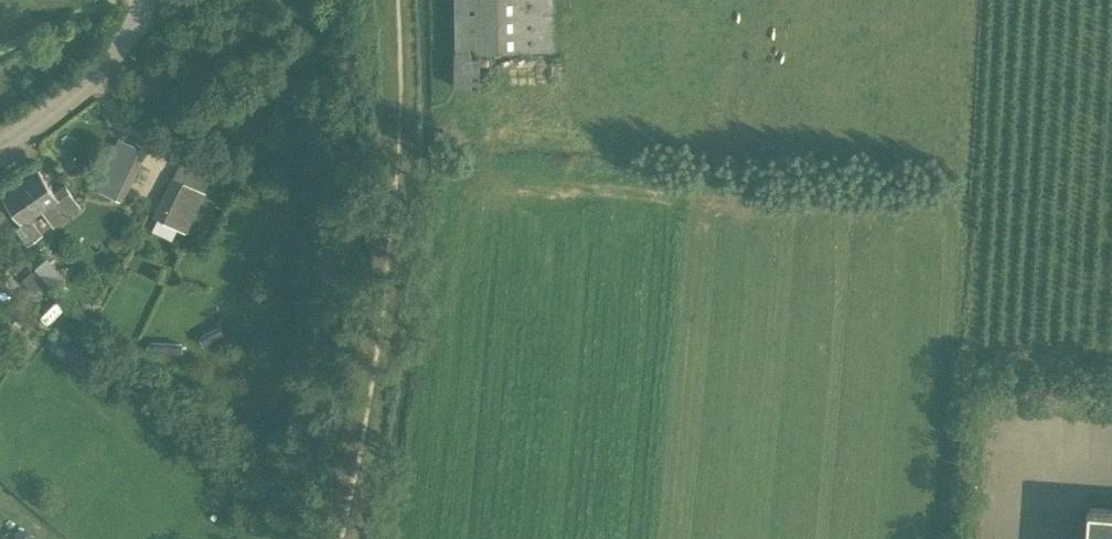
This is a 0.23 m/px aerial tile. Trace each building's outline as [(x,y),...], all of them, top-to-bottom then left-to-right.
[(455,50),(555,49),(554,0),(454,0),(455,50)] [(94,161),(100,146),(91,142),(85,157),(94,161)] [(210,173),(183,159),(155,216),(186,232),(206,192),(202,190),(210,173)] [(105,165),(91,188),(121,202),(132,178),(105,165)] [(38,170),(3,194),(21,220),(14,226),(26,243),(42,232),(32,217),(42,210),(54,227),(82,206),(65,183),(53,192),(38,170)] [(46,256),(42,259),(34,266),(49,285),(62,275),(46,256)] [(220,326),(197,338),(202,346),(224,333),(220,326)] [(180,342),(146,341),(146,351),(179,353),(180,342)] [(1086,505),(1084,538),(1111,538),(1111,507),(1086,505)] [(13,538),(33,538),(35,536),(19,527),(13,538)]
